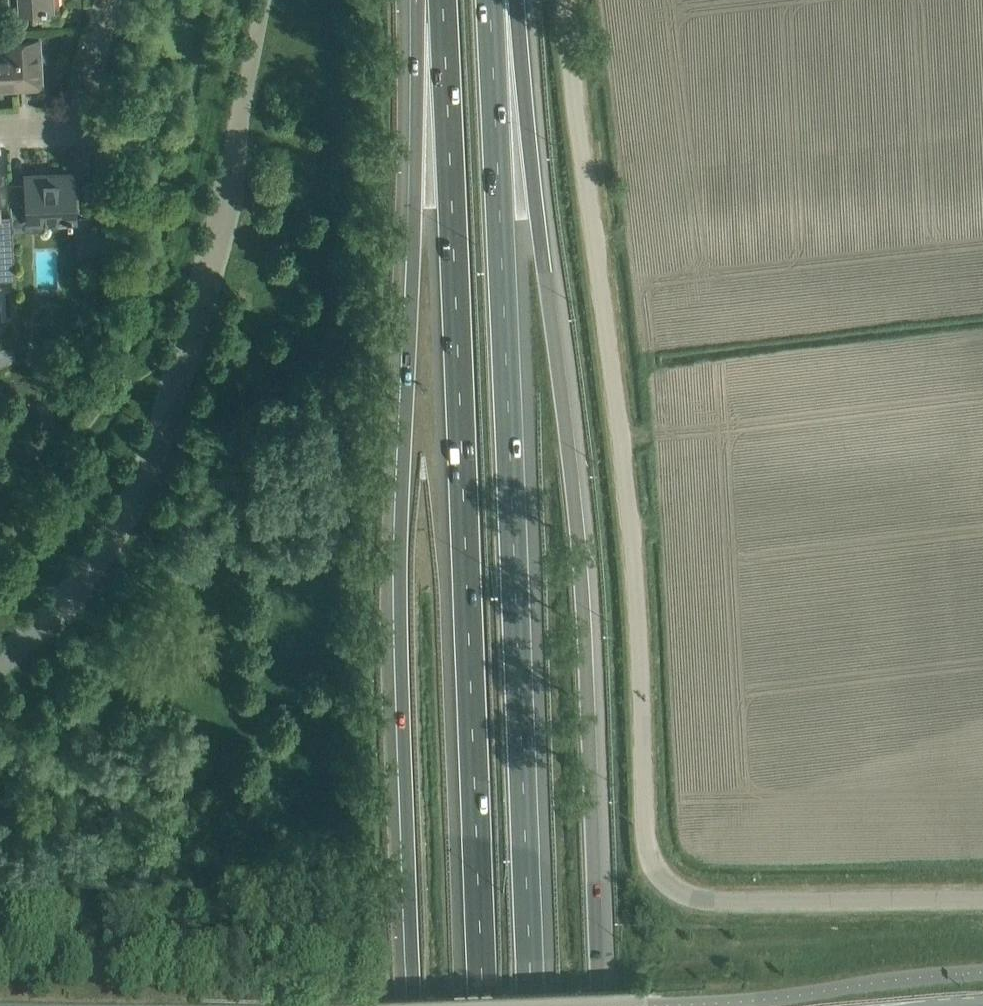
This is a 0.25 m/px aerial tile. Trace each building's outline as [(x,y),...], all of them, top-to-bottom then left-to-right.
[(1,9),(8,15),(19,14),(19,9),(53,7),(53,0),(0,0),(1,9)] [(39,38),(26,39),(25,27),(0,29),(0,30),(3,29),(3,41),(7,41),(8,56),(0,56),(0,89),(42,86),(39,38)] [(10,182),(11,214),(12,231),(45,229),(44,218),(76,217),(74,179),(44,180),(43,173),(25,174),(26,182),(10,182)] [(13,245),(12,231),(11,214),(0,214),(0,246),(13,245)] [(93,245),(93,229),(82,229),(82,245),(93,245)] [(2,364),(8,358),(16,356),(22,358),(18,343),(13,345),(0,348),(0,364),(2,364)]
